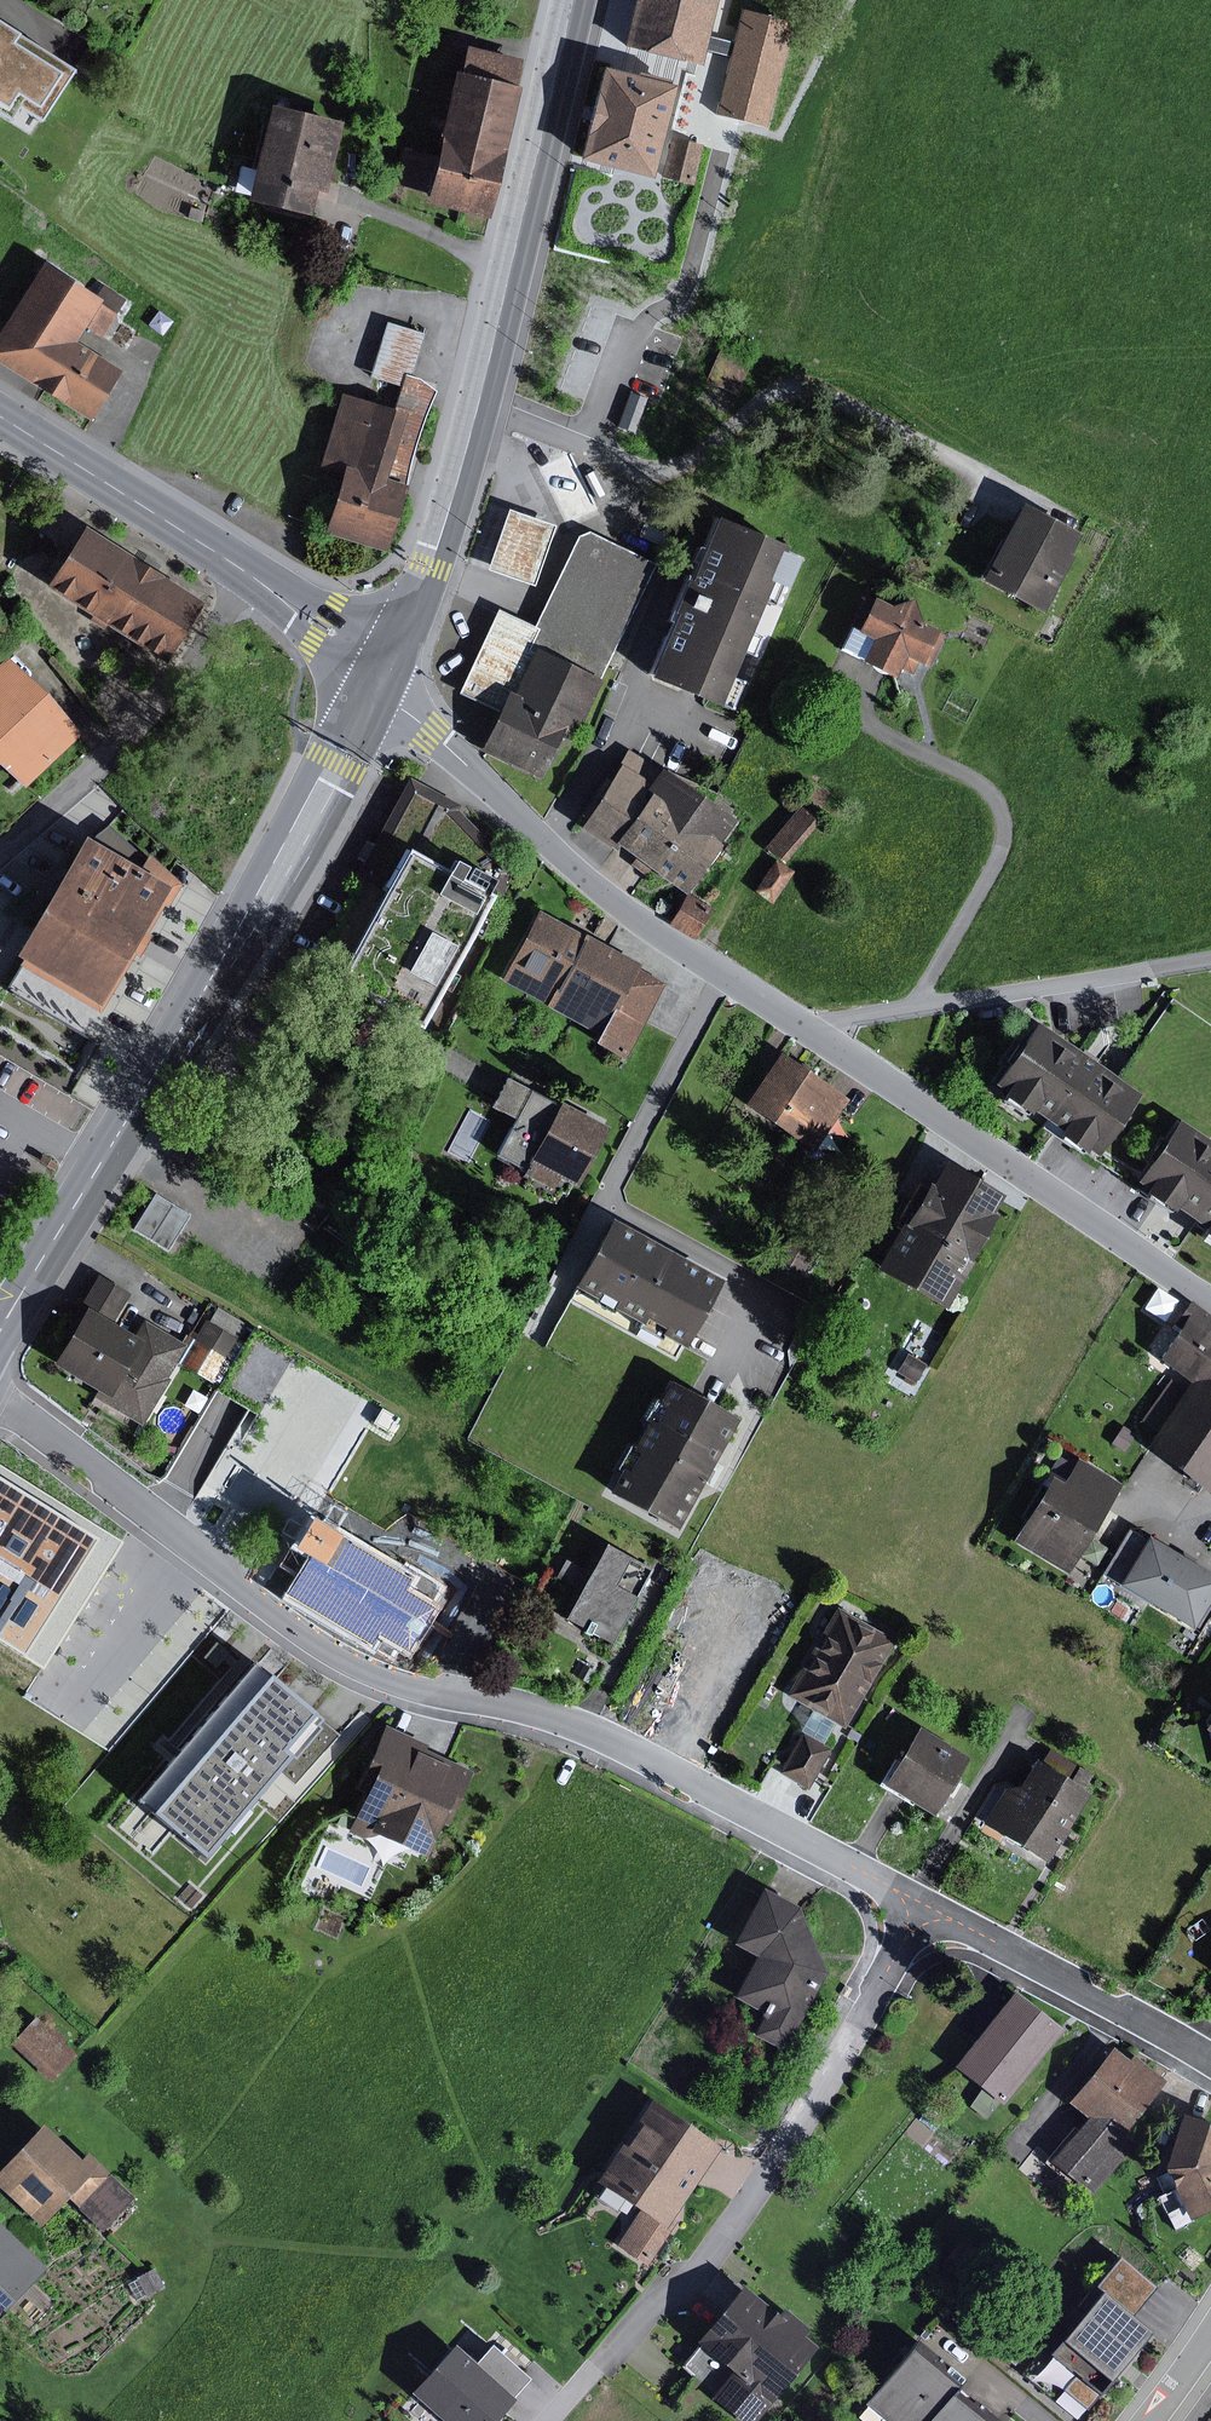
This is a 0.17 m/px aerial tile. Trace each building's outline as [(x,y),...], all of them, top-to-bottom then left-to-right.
[(627,53),(699,72),(718,0),(640,0),(627,53)] [(0,18),(0,107),(18,118),(26,105),(48,119),(80,68),(0,18)] [(459,73),(452,72),(432,154),(411,149),(401,187),(422,192),(419,204),(485,220),(517,87),(511,86),(518,60),(465,48),(459,73)] [(680,85),(612,68),(588,159),(656,177),(680,85)] [(323,193),(340,121),(264,104),(242,201),(307,216),(313,191),(323,193)] [(704,137),(677,132),(671,168),(698,172),(704,137)] [(205,211),(190,207),(186,219),(201,223),(205,211)] [(96,255),(87,249),(79,263),(88,268),(96,255)] [(67,265),(59,277),(38,263),(0,324),(0,367),(87,422),(120,370),(75,342),(84,327),(100,337),(123,301),(67,265)] [(409,378),(424,333),(385,320),(367,376),(398,387),(391,410),(340,393),(316,467),(337,474),(319,530),(379,550),(401,485),(407,464),(414,442),(423,417),(433,386),(415,380),(409,378)] [(1086,532),(1030,504),(992,581),(1048,609),(1086,532)] [(553,525),(504,509),(484,569),(532,585),(553,525)] [(781,548),(712,519),(644,676),(714,706),(781,548)] [(142,567),(78,526),(39,587),(161,664),(199,604),(142,567)] [(544,626),(507,609),(467,691),(504,709),(485,748),(547,778),(571,728),(579,732),(660,565),(590,531),(544,626)] [(899,605),(872,592),(855,624),(879,636),(866,661),(900,678),(907,665),(919,671),(924,660),(930,663),(947,630),(929,621),(920,599),(899,605)] [(11,635),(0,624),(0,646),(11,635)] [(4,656),(0,660),(0,767),(21,789),(78,734),(4,656)] [(729,820),(627,753),(578,827),(612,850),(600,868),(633,890),(647,869),(682,892),(729,820)] [(463,799),(412,772),(355,876),(380,890),(332,978),(423,1028),(517,857),(462,807),(463,799)] [(831,806),(842,785),(827,777),(816,798),(831,806)] [(807,805),(773,843),(790,858),(824,821),(807,805)] [(147,851),(137,867),(79,832),(8,951),(21,959),(5,986),(71,1026),(85,1002),(96,1009),(131,952),(135,954),(141,945),(148,934),(143,931),(161,902),(164,905),(178,882),(147,851)] [(800,868),(782,856),(763,886),(780,898),(800,868)] [(717,906),(693,893),(678,918),(702,932),(717,906)] [(604,1039),(632,1053),(667,981),(644,970),(648,961),(543,910),(510,977),(557,1000),(555,1003),(608,1029),(604,1039)] [(1049,1014),(999,1079),(1103,1158),(1153,1092),(1049,1014)] [(745,1107),(813,1151),(846,1099),(778,1056),(745,1107)] [(611,1127),(513,1078),(501,1102),(522,1113),(500,1157),(577,1196),(611,1127)] [(1192,1110),(1144,1171),(1210,1224),(1210,1125),(1192,1110)] [(947,1154),(886,1268),(950,1302),(1011,1188),(947,1154)] [(136,1224),(173,1244),(194,1205),(157,1185),(136,1224)] [(579,1286),(694,1344),(728,1278),(613,1219),(579,1286)] [(100,1311),(64,1368),(138,1415),(177,1352),(216,1377),(241,1337),(203,1314),(186,1340),(130,1304),(142,1286),(107,1264),(84,1301),(100,1311)] [(1166,1358),(1197,1380),(1156,1437),(1210,1477),(1210,1327),(1196,1316),(1166,1358)] [(672,1381),(607,1494),(677,1534),(742,1422),(672,1381)] [(1062,1471),(1022,1535),(1077,1569),(1131,1482),(1089,1456),(1075,1479),(1062,1471)] [(0,1465),(0,1640),(44,1668),(123,1543),(0,1465)] [(407,1571),(309,1516),(293,1545),(310,1555),(300,1574),(289,1592),(406,1658),(448,1584),(411,1564),(407,1571)] [(1153,1527),(1120,1583),(1202,1632),(1210,1616),(1210,1562),(1153,1527)] [(656,1566),(598,1536),(582,1565),(568,1557),(559,1574),(575,1583),(557,1616),(613,1646),(656,1566)] [(895,1644),(837,1610),(786,1698),(844,1732),(895,1644)] [(259,1658),(139,1797),(209,1857),(329,1717),(259,1658)] [(369,1793),(352,1828),(426,1862),(470,1765),(451,1757),(388,1728),(360,1789),(369,1793)] [(933,1821),(968,1762),(918,1732),(883,1791),(933,1821)] [(831,1752),(802,1736),(778,1779),(807,1795),(831,1752)] [(1003,1793),(982,1826),(1046,1868),(1066,1838),(1092,1798),(1038,1762),(1019,1790),(1003,1793)] [(763,1891),(731,1949),(753,1961),(730,2003),(760,2019),(751,2035),(784,2053),(826,1977),(817,1955),(799,1911),(763,1891)] [(1068,2026),(1024,1991),(966,2062),(991,2082),(975,2101),(994,2116),(1068,2026)] [(36,2015),(9,2045),(49,2081),(76,2051),(36,2015)] [(1128,2063),(1111,2050),(1067,2106),(1085,2120),(1051,2164),(1090,2195),(1131,2142),(1124,2137),(1166,2083),(1133,2057),(1128,2063)] [(611,2245),(644,2267),(720,2153),(690,2133),(648,2105),(593,2187),(632,2212),(611,2245)] [(1188,2111),(1171,2163),(1197,2214),(1210,2207),(1210,2118),(1188,2111)] [(93,2165),(50,2126),(3,2176),(22,2193),(46,2215),(93,2165)] [(0,2216),(0,2314),(49,2264),(0,2216)] [(1050,2368),(1100,2408),(1162,2333),(1139,2314),(1164,2284),(1126,2253),(1100,2284),(1111,2294),(1050,2368)] [(745,2283),(680,2364),(751,2420),(759,2420),(821,2344),(745,2283)] [(417,2388),(454,2420),(499,2420),(521,2396),(458,2341),(417,2388)] [(875,2397),(905,2420),(931,2420),(955,2390),(966,2377),(921,2341),(875,2397)] [(955,2390),(931,2420),(994,2420),(955,2390)]
